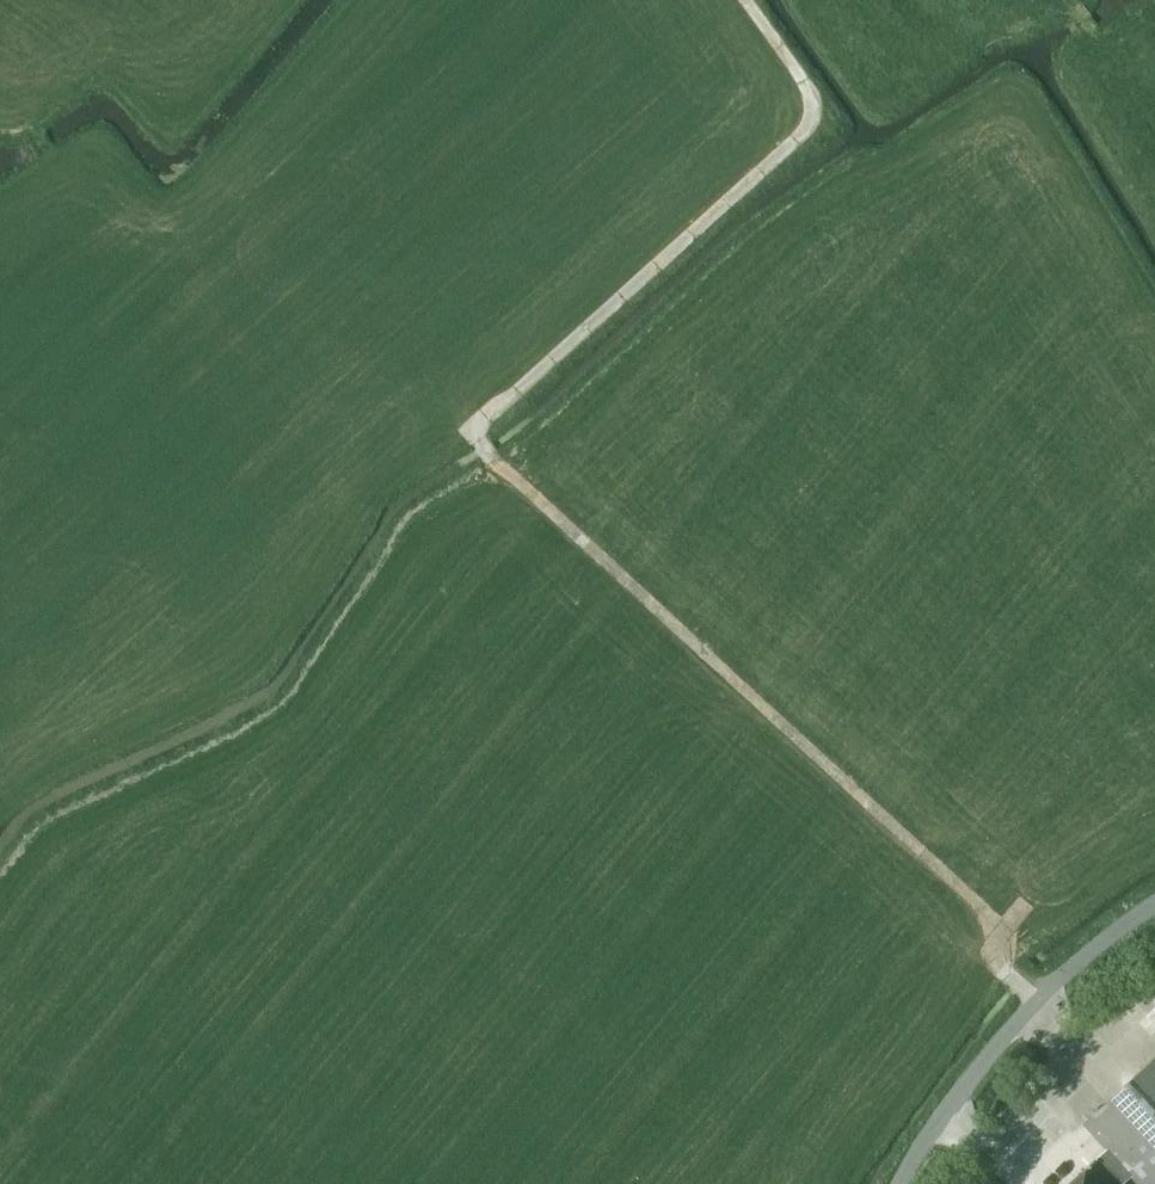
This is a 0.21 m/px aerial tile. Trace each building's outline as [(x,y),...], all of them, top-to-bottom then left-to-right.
[(1069,1183),(1127,1183),(1132,1179),(1137,1183),(1154,1183),(1154,1058),(1084,1124),(1107,1149),(1069,1183)]
